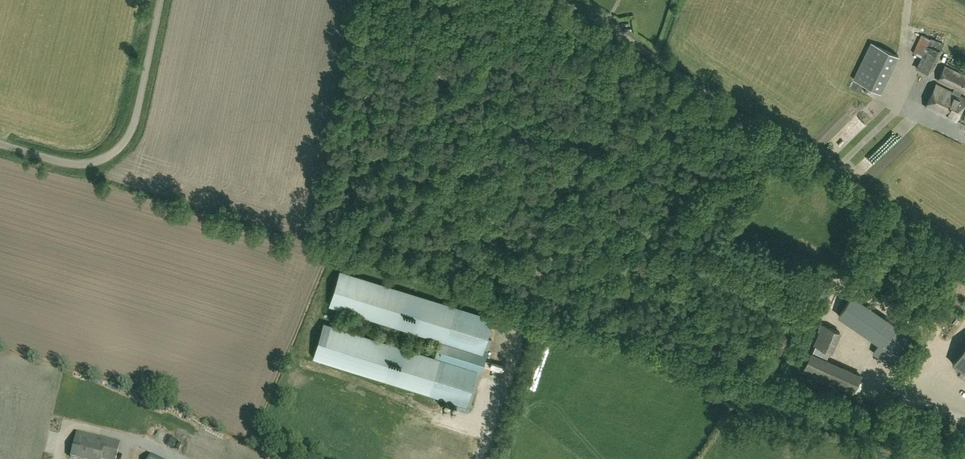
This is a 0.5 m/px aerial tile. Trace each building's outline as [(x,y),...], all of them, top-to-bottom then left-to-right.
[(913,53),(921,57),(916,70),(930,77),(947,39),(933,32),(930,38),(921,34),(913,53)] [(871,43),(853,79),(881,92),(899,56),(871,43)] [(963,61),(950,56),(946,64),(959,70),(963,61)] [(945,67),(938,81),(955,88),(953,93),(937,85),(927,107),(957,121),(964,103),(964,98),(959,95),(961,91),(964,92),(964,76),(945,67)] [(895,137),(888,148),(896,154),(903,142),(895,137)] [(330,305),(441,339),(435,358),(325,324),(314,358),(459,403),(457,410),(469,414),(492,341),(488,339),(494,320),(340,272),(330,305)] [(910,337),(852,297),(838,317),(879,345),(873,354),(890,366),(910,337)] [(810,354),(803,371),(853,393),(860,377),(825,361),(829,352),(831,352),(839,333),(823,326),(814,345),(816,346),(812,355),(810,354)] [(951,365),(964,374),(964,345),(951,365)] [(57,425),(51,438),(59,442),(64,428),(57,425)] [(77,432),(71,457),(78,458),(102,458),(117,458),(121,442),(77,432)]
